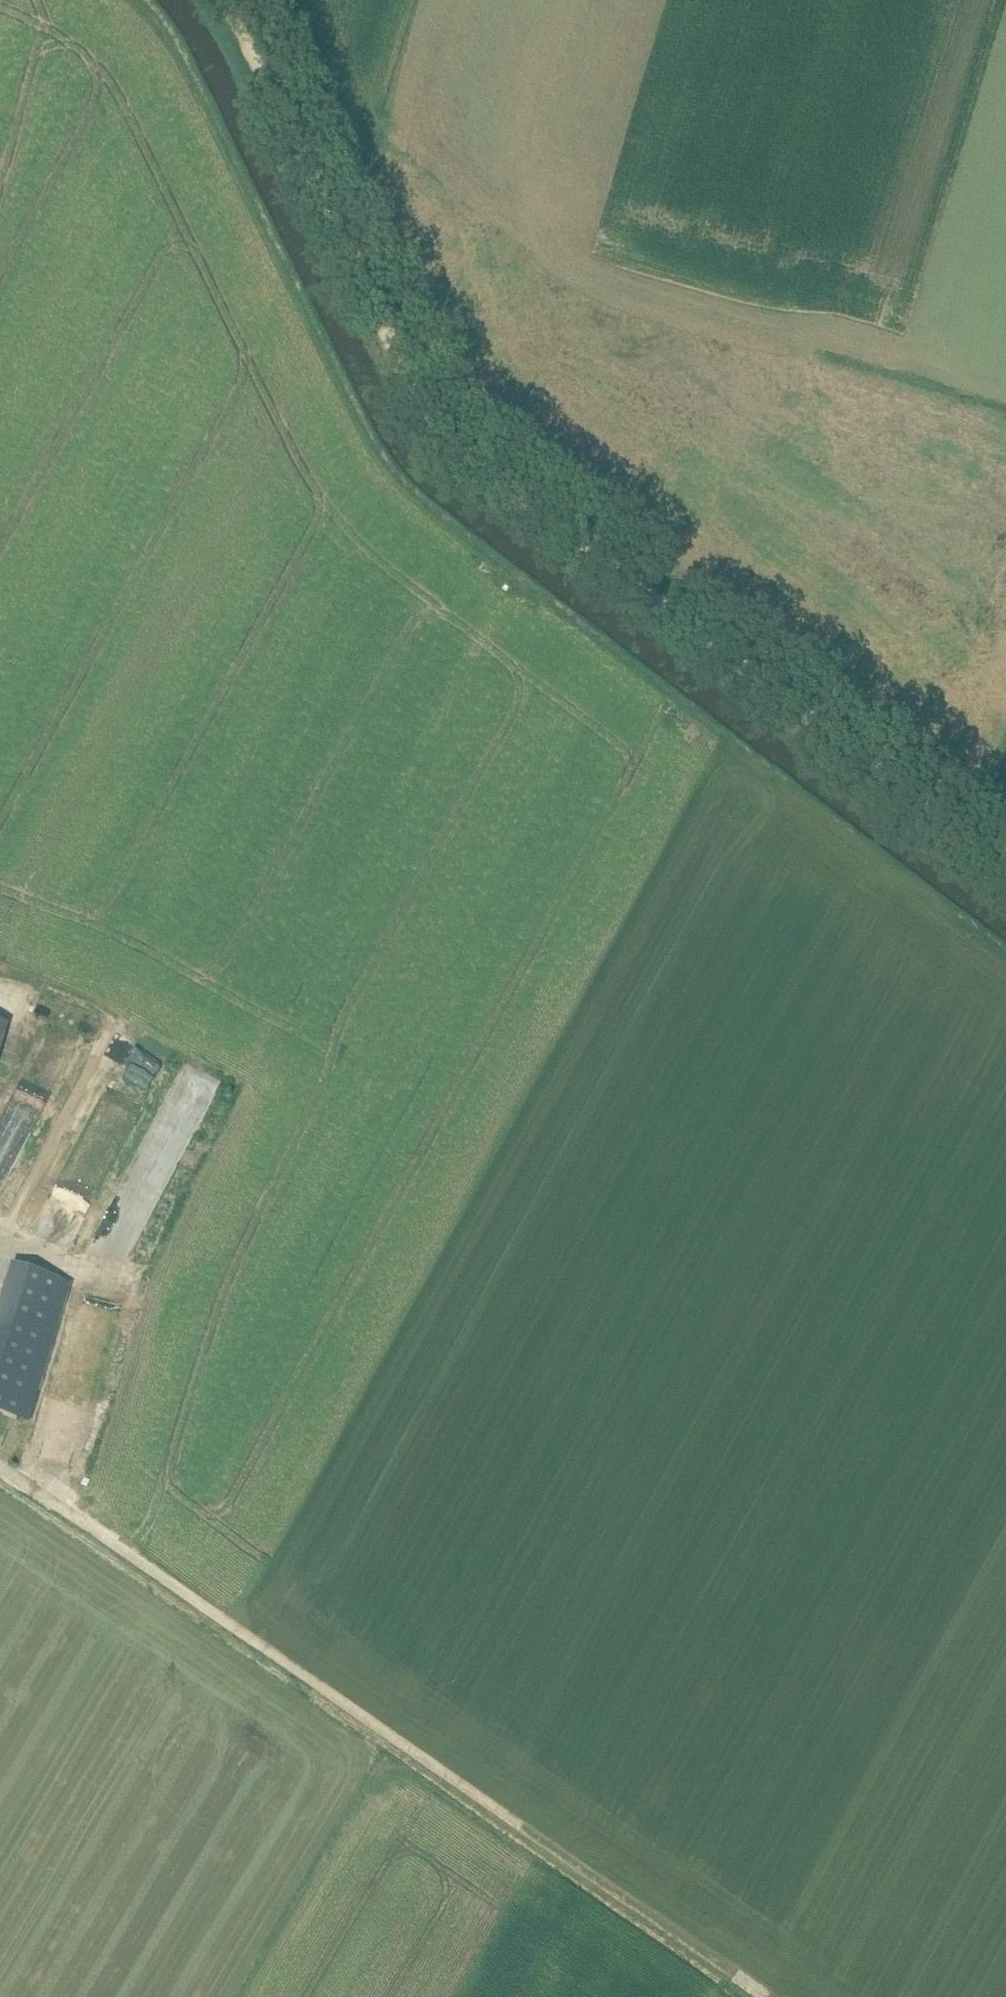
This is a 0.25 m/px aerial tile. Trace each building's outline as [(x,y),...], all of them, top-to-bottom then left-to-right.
[(30,1421),(72,1281),(10,1263),(0,1297),(0,1411),(30,1421)]
